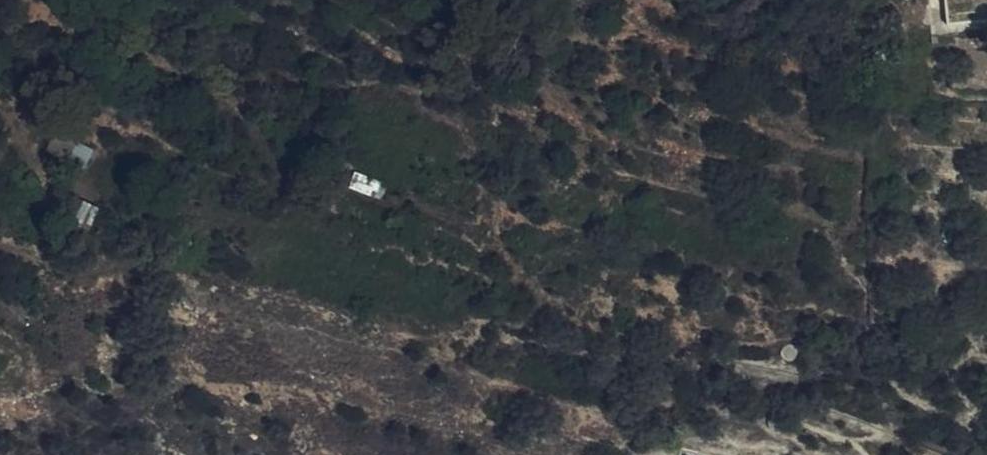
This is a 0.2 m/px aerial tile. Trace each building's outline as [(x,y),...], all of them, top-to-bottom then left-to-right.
[(955,2),(958,26),(986,23),(986,0),(971,0),(955,2)]
